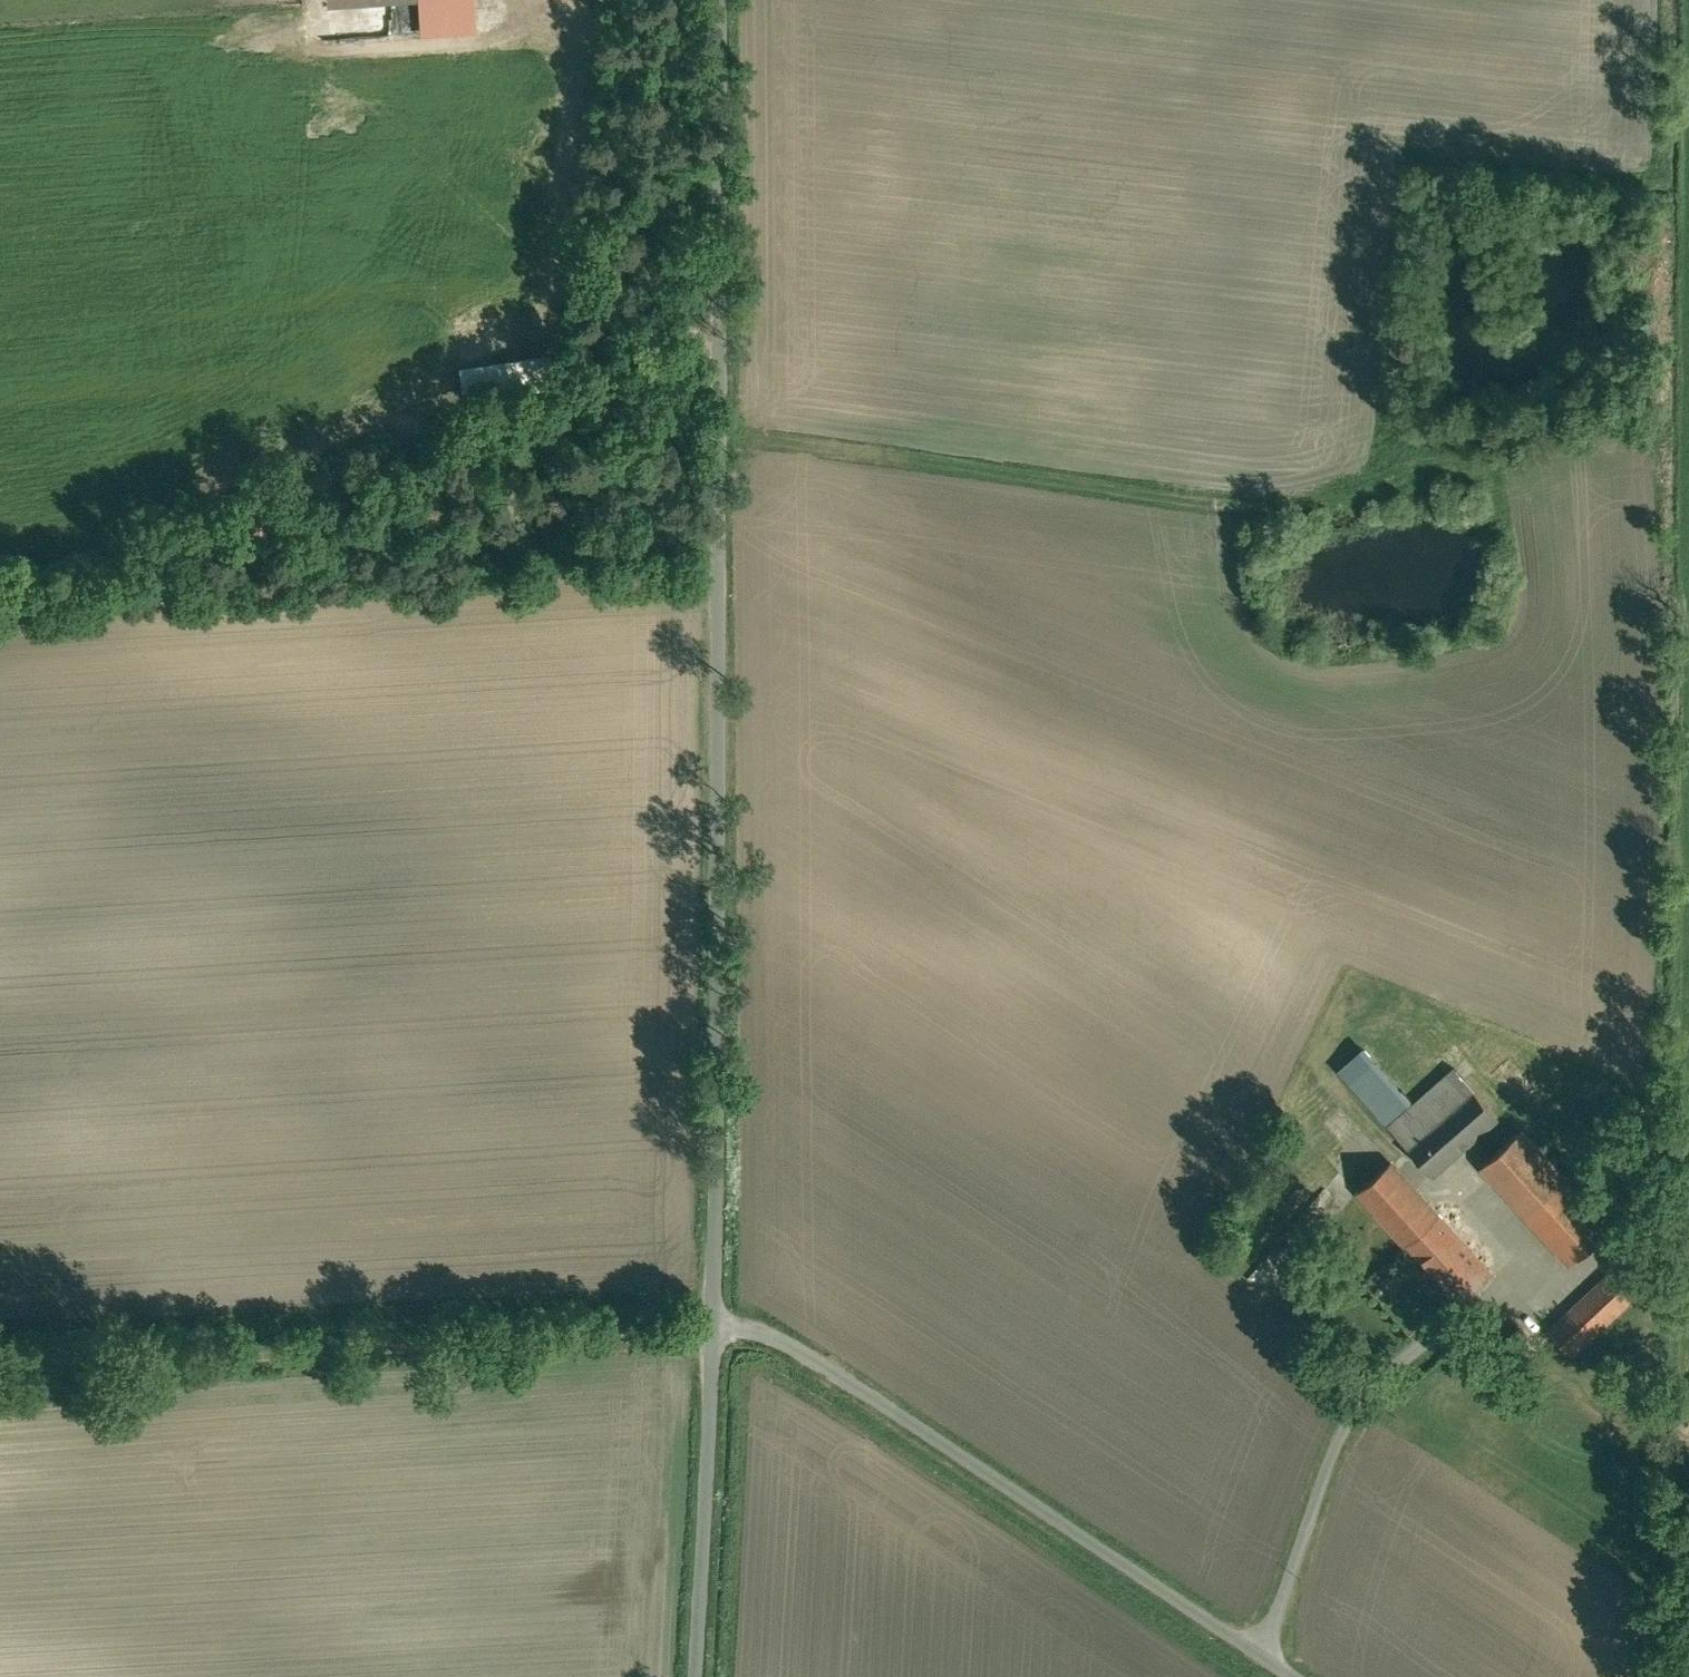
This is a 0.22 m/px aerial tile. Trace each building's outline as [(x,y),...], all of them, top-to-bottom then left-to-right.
[(1365,1051),(1340,1073),(1432,1176),(1498,1117),(1454,1068),(1413,1105),(1365,1051)] [(1522,1129),(1482,1165),(1571,1263),(1611,1228),(1522,1129)] [(1493,1276),(1390,1162),(1357,1191),(1406,1246),(1409,1243),(1463,1303),(1493,1276)] [(1609,1275),(1551,1330),(1572,1353),(1631,1298),(1609,1275)]
